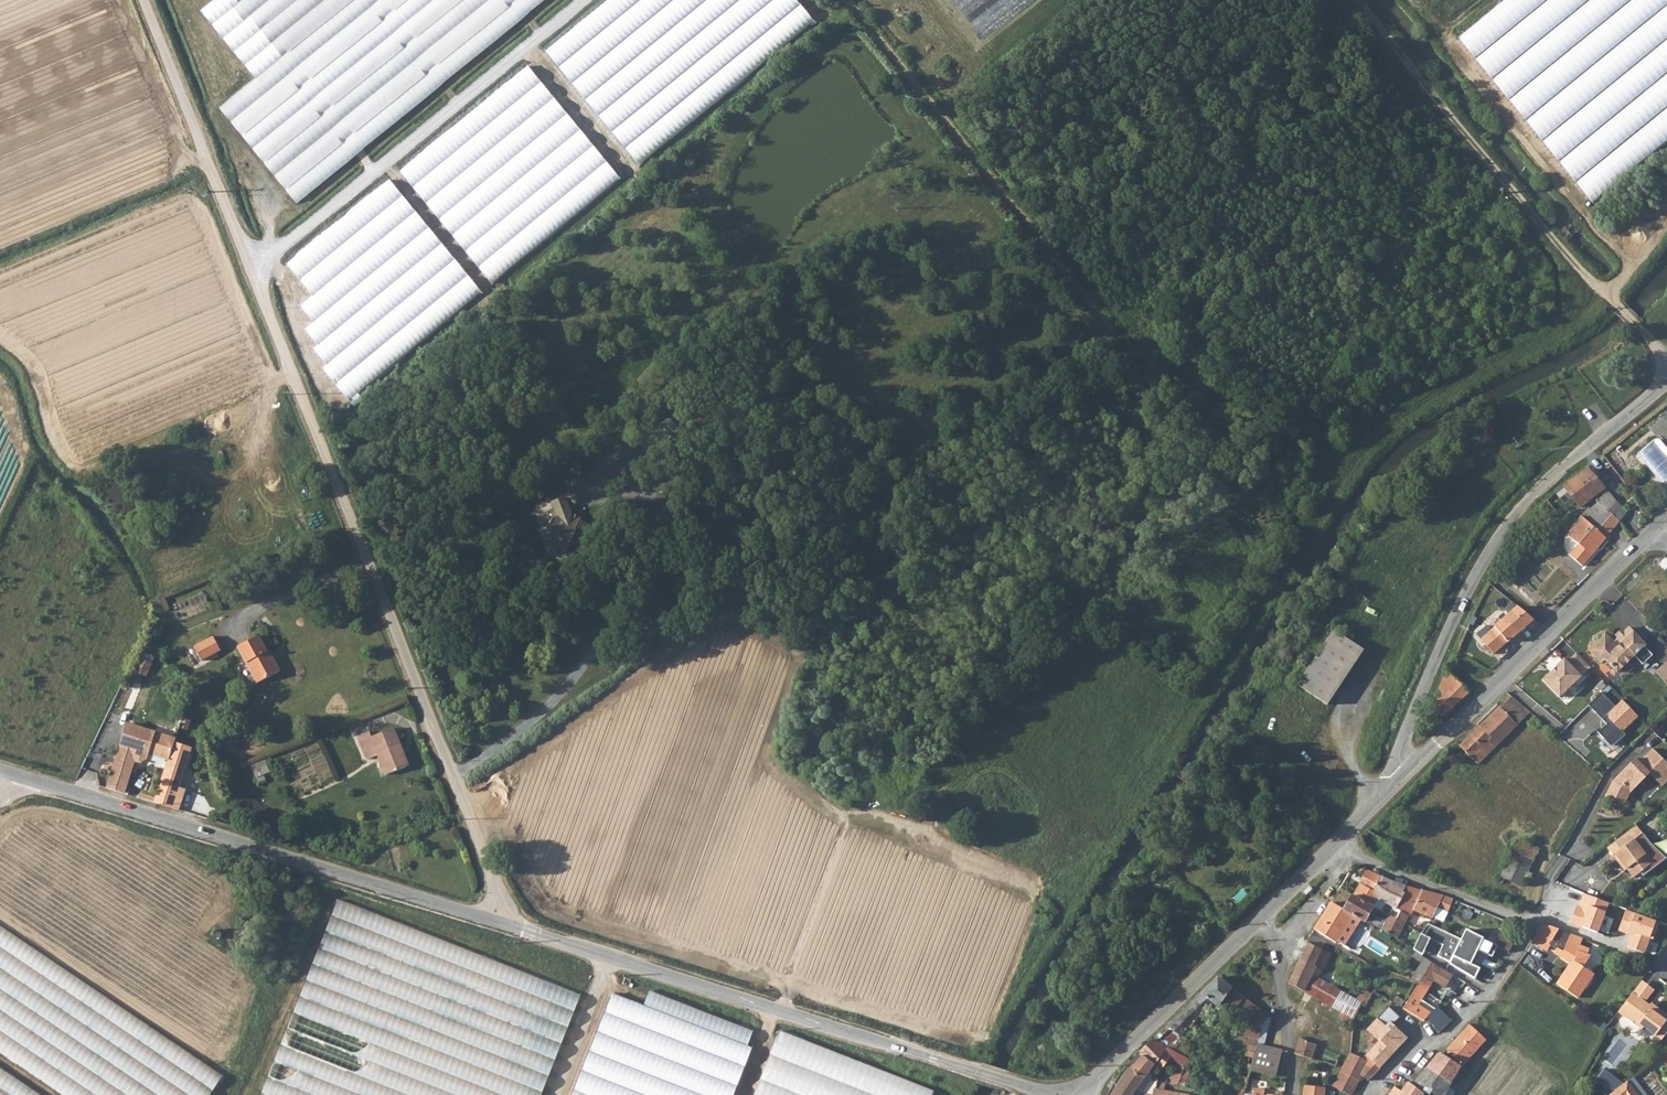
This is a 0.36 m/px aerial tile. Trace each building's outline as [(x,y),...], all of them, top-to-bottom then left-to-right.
[(222,108),(299,201),(546,0),(213,0),(201,9),(258,78),(222,108)] [(797,0),(608,0),(548,50),(643,164),(815,22),(797,0)] [(1455,37),(1593,202),(1666,142),(1666,0),(1501,0),(1455,37)] [(621,180),(527,65),(400,168),(494,283),(621,180)] [(485,294),(390,179),(287,263),(314,296),(301,306),(315,323),(306,330),(319,346),(315,349),(328,365),(325,368),(352,402),(485,294)] [(720,222),(730,213),(719,203),(709,212),(720,222)] [(1586,467),(1547,500),(1547,501),(1548,500),(1557,512),(1573,498),(1581,508),(1605,488),(1586,467)] [(1608,492),(1598,501),(1620,522),(1628,512),(1608,492)] [(1547,501),(1547,500),(1538,511),(1543,516),(1551,507),(1556,512),(1557,512),(1548,500),(1547,501)] [(1620,522),(1598,501),(1596,500),(1587,509),(1590,513),(1583,520),(1582,520),(1569,536),(1579,545),(1570,556),(1583,567),(1620,522)] [(1590,513),(1587,509),(1579,516),(1582,520),(1583,520),(1590,513)] [(568,518),(570,514),(560,510),(554,525),(548,527),(553,540),(550,545),(553,551),(558,553),(565,551),(569,541),(579,545),(589,525),(579,519),(578,521),(568,518)] [(1494,628),(1490,624),(1478,635),(1495,653),(1534,618),(1519,606),(1494,628)] [(1473,629),(1478,635),(1490,624),(1484,618),(1473,629)] [(1598,639),(1589,647),(1602,661),(1606,658),(1617,670),(1635,654),(1643,663),(1653,653),(1645,645),(1646,643),(1629,625),(1614,640),(1607,633),(1599,641),(1598,639)] [(1333,633),(1298,688),(1328,708),(1363,652),(1333,633)] [(221,652),(214,638),(196,648),(202,661),(221,652)] [(271,654),(268,655),(259,639),(239,650),(258,685),(281,672),(271,654)] [(1560,659),(1537,680),(1555,699),(1588,668),(1573,652),(1563,662),(1560,659)] [(1656,671),(1666,685),(1666,663),(1656,671)] [(1470,692),(1447,671),(1439,689),(1442,693),(1435,704),(1447,715),(1470,692)] [(1489,740),(1525,706),(1513,696),(1460,745),(1478,764),(1495,746),(1489,740)] [(1637,717),(1621,701),(1599,719),(1604,724),(1594,733),(1608,749),(1623,736),(1621,733),(1637,717)] [(149,756),(166,761),(172,743),(126,727),(105,788),(124,794),(135,764),(140,765),(147,761),(149,756)] [(402,750),(394,730),(373,738),(371,733),(360,737),(369,760),(380,757),(388,777),(408,769),(400,751),(402,750)] [(166,761),(151,803),(171,809),(191,749),(172,743),(166,761)] [(1666,770),(1666,761),(1654,748),(1640,762),(1636,758),(1613,780),(1608,795),(1627,803),(1631,792),(1650,773),(1657,780),(1666,770)] [(254,764),(258,780),(272,776),(268,760),(254,764)] [(1657,780),(1663,785),(1666,782),(1666,770),(1657,780)] [(1614,856),(1621,865),(1624,863),(1628,869),(1635,878),(1643,873),(1645,876),(1666,860),(1666,857),(1653,846),(1638,826),(1622,838),(1629,845),(1622,850),(1614,856)] [(1629,845),(1622,838),(1616,843),(1622,850),(1629,845)] [(1520,840),(1501,876),(1521,886),(1539,850),(1520,840)] [(1454,899),(1451,897),(1439,893),(1406,886),(1380,877),(1367,870),(1353,895),(1374,907),(1378,898),(1385,902),(1384,904),(1389,906),(1410,915),(1412,911),(1432,918),(1437,906),(1448,912),(1454,899)] [(1345,908),(1361,917),(1366,921),(1374,907),(1353,895),(1345,908)] [(581,995),(339,900),(262,1094),(541,1094),(581,995)] [(1345,943),(1361,917),(1345,908),(1332,901),(1314,927),(1337,940),(1337,939),(1345,943)] [(1406,924),(1410,915),(1389,906),(1385,913),(1406,924)] [(1398,940),(1406,924),(1385,913),(1381,918),(1378,916),(1373,924),(1398,940)] [(1579,945),(1581,937),(1544,923),(1532,941),(1546,950),(1549,945),(1562,953),(1561,958),(1571,963),(1569,966),(1592,978),(1594,976),(1583,967),(1589,959),(1586,953),(1588,948),(1579,945)] [(215,1070),(0,925),(0,1052),(64,1094),(197,1094),(215,1070)] [(1438,957),(1449,964),(1450,963),(1461,941),(1428,925),(1416,934),(1414,938),(1421,946),(1430,938),(1444,947),(1438,957)] [(1494,957),(1498,946),(1495,944),(1464,932),(1461,941),(1450,963),(1453,965),(1453,966),(1478,981),(1483,969),(1473,965),(1479,951),(1494,957)] [(1498,946),(1510,950),(1515,938),(1500,932),(1495,944),(1498,946)] [(1289,982),(1305,991),(1312,974),(1311,973),(1315,965),(1322,968),(1329,952),(1322,949),(1325,942),(1310,935),(1289,982)] [(1407,947),(1415,952),(1421,946),(1414,938),(1407,947)] [(1445,989),(1452,976),(1431,963),(1405,1007),(1423,1019),(1425,1017),(1434,1025),(1443,1015),(1435,1007),(1432,1010),(1421,1001),(1433,981),(1445,989)] [(1576,999),(1592,978),(1569,966),(1556,984),(1576,999)] [(1353,1018),(1360,1009),(1363,1004),(1364,1003),(1359,1000),(1312,974),(1305,991),(1353,1018)] [(1247,1087),(1253,1068),(1257,1051),(1265,1016),(1266,1013),(1219,976),(1153,1040),(1169,1048),(1172,1050),(1175,1051),(1189,1058),(1195,1051),(1188,1045),(1185,1042),(1217,1010),(1213,1005),(1215,1003),(1220,1008),(1242,1020),(1237,1033),(1228,1031),(1222,1041),(1244,1054),(1230,1094),(1244,1094),(1247,1087)] [(1655,989),(1643,980),(1633,993),(1646,1002),(1655,989)] [(752,1034),(623,984),(614,1008),(742,1058),(752,1034)] [(1368,1003),(1370,999),(1373,994),(1364,990),(1359,1000),(1364,1003),(1363,1004),(1366,1006),(1368,1003)] [(1382,995),(1374,991),(1373,994),(1370,999),(1377,1003),(1382,995)] [(1629,999),(1619,1012),(1641,1029),(1644,1026),(1661,1040),(1666,1032),(1666,1015),(1652,1003),(1650,1005),(1649,1007),(1645,1004),(1646,1002),(1633,993),(1629,999)] [(1368,1003),(1366,1006),(1363,1004),(1360,1009),(1370,1014),(1375,1007),(1368,1003)] [(1219,1013),(1217,1010),(1185,1042),(1188,1045),(1219,1013)] [(736,1091),(745,1066),(606,1012),(597,1036),(736,1091)] [(1319,1015),(1301,1037),(1316,1045),(1320,1041),(1334,1028),(1319,1015)] [(1440,1032),(1451,1022),(1443,1015),(1434,1025),(1440,1032)] [(1281,1058),(1282,1058),(1283,1049),(1266,1045),(1272,1018),(1265,1016),(1257,1051),(1274,1054),(1275,1048),(1283,1050),(1281,1058)] [(1383,1042),(1396,1053),(1409,1038),(1391,1021),(1386,1026),(1378,1018),(1368,1029),(1380,1040),(1383,1042)] [(1479,1033),(1485,1027),(1476,1019),(1474,1018),(1470,1025),(1479,1033)] [(1470,1025),(1448,1049),(1460,1063),(1472,1050),(1474,1052),(1486,1039),(1479,1033),(1470,1025)] [(934,1091),(780,1031),(754,1094),(933,1094),(934,1091)] [(1301,1037),(1296,1051),(1313,1059),(1316,1045),(1301,1037)] [(1167,1050),(1169,1048),(1153,1040),(1138,1054),(1142,1057),(1128,1070),(1146,1079),(1159,1061),(1167,1050)] [(1396,1053),(1383,1042),(1380,1040),(1363,1058),(1363,1059),(1369,1062),(1380,1069),(1382,1067),(1396,1053)] [(594,1042),(585,1067),(657,1094),(729,1094),(594,1042)] [(1085,1058),(1091,1052),(1085,1048),(1080,1053),(1085,1058)] [(1167,1050),(1159,1061),(1165,1066),(1172,1056),(1175,1051),(1172,1050),(1169,1048),(1167,1050)] [(1257,1051),(1253,1068),(1276,1075),(1280,1058),(1281,1058),(1283,1050),(1275,1048),(1274,1054),(1257,1051)] [(1176,1060),(1186,1066),(1189,1058),(1175,1051),(1172,1056),(1177,1058),(1176,1060)] [(1349,1052),(1334,1085),(1350,1094),(1352,1094),(1362,1076),(1369,1062),(1363,1059),(1363,1058),(1349,1052)] [(1444,1054),(1439,1053),(1429,1064),(1453,1081),(1462,1067),(1444,1054)] [(1369,1080),(1380,1069),(1369,1062),(1362,1076),(1369,1080)] [(1308,1063),(1304,1083),(1325,1091),(1328,1070),(1308,1063)] [(1415,1081),(1440,1094),(1444,1094),(1453,1081),(1429,1064),(1415,1081)] [(0,1068),(0,1094),(40,1094),(0,1068)] [(197,1094),(210,1094),(222,1076),(215,1070),(197,1094)] [(1142,1084),(1146,1079),(1128,1070),(1112,1094),(1134,1094),(1142,1084)] [(582,1073),(574,1094),(640,1094),(582,1073)] [(1173,1085),(1189,1088),(1192,1076),(1175,1073),(1173,1085)] [(1141,1092),(1151,1094),(1155,1094),(1159,1081),(1150,1079),(1141,1092)] [(1167,1084),(1159,1081),(1155,1094),(1190,1094),(1165,1090),(1167,1084)] [(1628,1081),(1609,1094),(1639,1094),(1628,1081)] [(1399,1094),(1423,1094),(1424,1093),(1408,1082),(1403,1089),(1399,1094)] [(1325,1091),(1304,1083),(1303,1094),(1325,1094),(1325,1091)] [(1403,1089),(1396,1085),(1389,1094),(1399,1094),(1403,1089)] [(1266,1088),(1253,1087),(1252,1094),(1265,1094),(1266,1088)]
